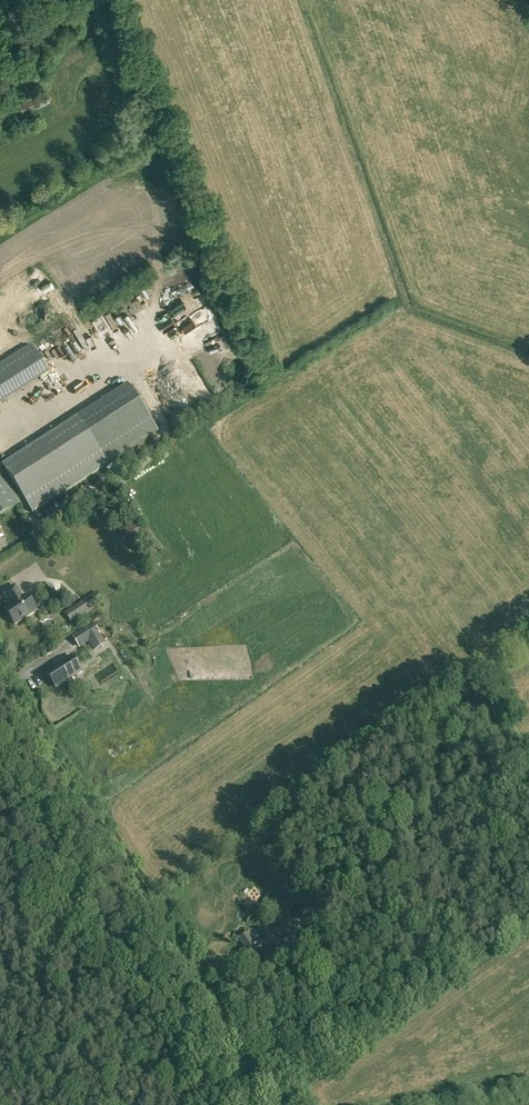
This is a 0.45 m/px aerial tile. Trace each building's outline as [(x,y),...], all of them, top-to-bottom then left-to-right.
[(19,103),(25,114),(50,101),(45,90),(19,103)] [(117,295),(107,301),(110,306),(120,300),(117,295)] [(123,302),(114,306),(116,311),(126,306),(123,302)] [(58,342),(55,338),(45,344),(50,351),(62,343),(67,350),(73,346),(67,336),(58,342)] [(50,374),(31,344),(0,364),(0,406),(50,374)] [(191,352),(178,353),(179,361),(192,360),(191,352)] [(3,466),(33,513),(159,432),(129,385),(3,466)] [(21,504),(1,474),(0,475),(0,517),(21,504)] [(41,590),(53,609),(63,602),(51,583),(41,590)] [(4,610),(14,625),(37,611),(26,595),(23,598),(15,586),(3,594),(11,606),(4,610)] [(65,612),(71,622),(104,601),(97,591),(65,612)] [(74,637),(80,646),(89,640),(92,645),(102,639),(92,625),(74,637)] [(46,673),(56,688),(65,682),(67,684),(73,680),(72,678),(81,672),(72,656),(46,673)] [(295,888),(282,898),(287,904),(289,902),(292,905),(302,897),(295,888)] [(312,927),(315,933),(323,927),(319,922),(312,927)] [(275,930),(281,938),(290,932),(285,924),(275,930)] [(240,939),(256,964),(270,954),(267,949),(275,944),(269,935),(261,941),(260,940),(256,943),(249,933),(240,939)]
